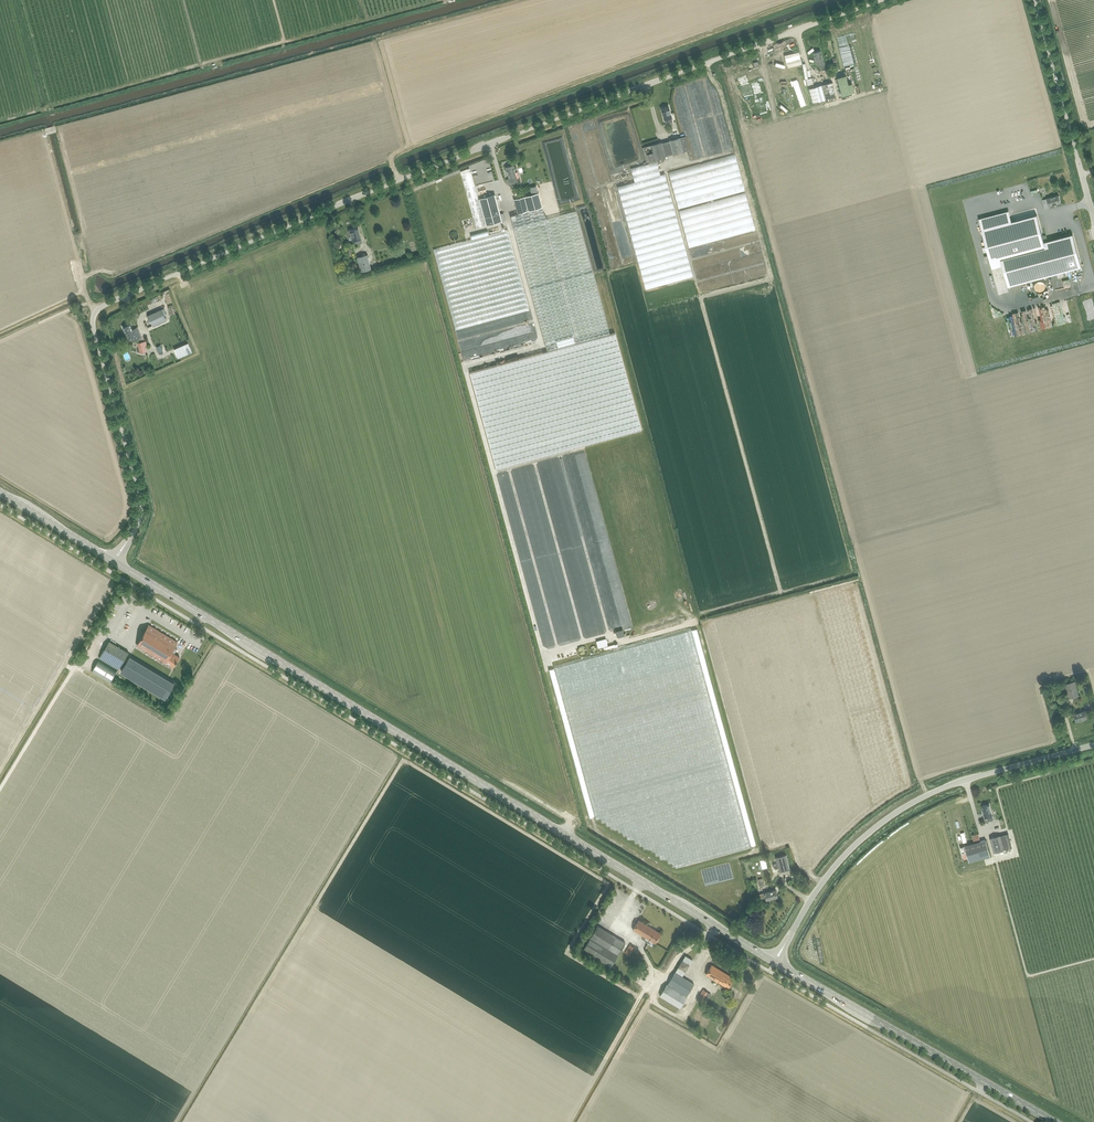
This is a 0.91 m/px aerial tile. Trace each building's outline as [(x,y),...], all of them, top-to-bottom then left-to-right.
[(820,68),(824,67),(823,63),(820,51),(813,53),(816,65),(819,64),(820,68)] [(856,93),(863,91),(858,73),(852,74),(856,93)] [(839,79),(842,96),(851,94),(848,78),(839,79)] [(812,103),(825,100),(835,97),(831,82),(808,89),(812,103)] [(668,106),(661,108),(664,120),(667,119),(668,124),(673,122),(672,118),(668,106)] [(651,145),(645,147),(649,162),(655,160),(665,158),(665,156),(673,154),(673,155),(683,152),(689,150),(686,136),(680,138),(679,138),(669,140),(670,141),(662,143),(661,143),(651,145)] [(735,154),(669,172),(678,208),(745,190),(735,154)] [(618,187),(646,289),(693,276),(665,174),(660,175),(656,161),(631,168),(634,182),(618,187)] [(475,162),(466,166),(468,170),(476,166),(475,162)] [(513,165),(506,167),(509,178),(507,179),(508,184),(518,181),(513,165)] [(485,226),(470,172),(461,174),(476,228),(485,226)] [(544,213),(542,207),(538,192),(524,196),(514,199),(518,213),(518,214),(510,216),(514,228),(530,290),(547,351),(610,334),(576,211),(548,219),(544,213)] [(745,193),(679,211),(689,247),(755,229),(745,193)] [(486,225),(502,221),(495,194),(479,199),(486,225)] [(1056,204),(1060,202),(1058,195),(1046,198),(1047,198),(1042,199),(1045,208),(1049,207),(1049,206),(1053,204),(1054,206),(1055,206),(1056,206),(1057,205),(1056,204)] [(1009,211),(979,219),(988,255),(984,256),(986,263),(990,262),(991,265),(1002,262),(1008,286),(1081,267),(1073,234),(1044,242),(1037,215),(1012,221),(1009,211)] [(357,244),(362,243),(360,239),(357,227),(350,229),(353,241),(356,240),(357,244)] [(455,330),(529,310),(507,230),(434,250),(455,330)] [(456,232),(454,232),(452,232),(451,233),(450,234),(450,236),(450,238),(451,239),(452,240),(454,240),(456,240),(457,239),(458,238),(458,236),(458,234),(457,233),(456,232)] [(361,272),(371,269),(367,254),(357,257),(361,272)] [(1034,285),(1034,286),(1034,287),(1035,288),(1035,289),(1036,290),(1037,291),(1038,291),(1039,291),(1040,291),(1041,291),(1042,291),(1043,290),(1044,289),(1044,288),(1045,287),(1045,286),(1045,285),(1045,284),(1045,283),(1044,282),(1043,282),(1042,281),(1041,281),(1040,280),(1039,280),(1038,281),(1037,281),(1036,281),(1035,282),(1035,283),(1034,284),(1034,285)] [(1089,325),(1093,324),(1093,304),(1093,301),(1084,303),(1089,325)] [(1029,320),(1030,325),(1042,323),(1039,308),(1030,310),(1032,319),(1029,320)] [(162,309),(148,315),(152,325),(166,319),(165,316),(162,309)] [(136,328),(132,329),(130,324),(123,327),(128,338),(131,337),(133,341),(140,337),(139,335),(140,335),(140,333),(139,334),(136,328)] [(641,429),(615,333),(610,334),(547,351),(470,372),(496,469),(641,429)] [(192,352),(188,342),(174,349),(178,358),(192,352)] [(174,666),(179,657),(171,652),(177,642),(149,625),(137,645),(166,663),(167,662),(174,666)] [(118,669),(128,652),(109,641),(99,658),(118,669)] [(174,683),(130,657),(121,671),(165,698),(174,683)] [(1068,698),(1079,695),(1075,681),(1065,683),(1068,698)] [(1085,710),(1073,714),(1075,721),(1087,718),(1087,715),(1091,714),(1090,709),(1085,711),(1085,710)] [(989,821),(993,820),(992,816),(989,804),(981,806),(985,818),(988,817),(989,821)] [(994,853),(1004,850),(1011,848),(1007,833),(990,838),(994,853)] [(974,842),(980,840),(979,834),(972,836),(974,842)] [(986,840),(964,846),(965,847),(968,860),(969,862),(990,856),(986,840)] [(790,869),(786,854),(776,857),(780,871),(790,869)] [(766,900),(778,897),(776,890),(764,893),(760,894),(761,898),(765,897),(766,900)] [(655,943),(661,934),(638,920),(633,929),(655,943)] [(611,966),(625,943),(597,926),(583,949),(611,966)] [(630,956),(634,947),(630,944),(625,953),(630,956)] [(682,976),(693,959),(685,955),(675,972),(682,976)] [(728,988),(734,978),(712,965),(706,974),(728,988)] [(680,991),(687,995),(694,984),(675,972),(668,983),(675,988),(675,989),(667,984),(660,995),(680,1008),(687,996),(679,991),(680,991)] [(702,1000),(708,992),(703,989),(698,997),(702,1000)]
